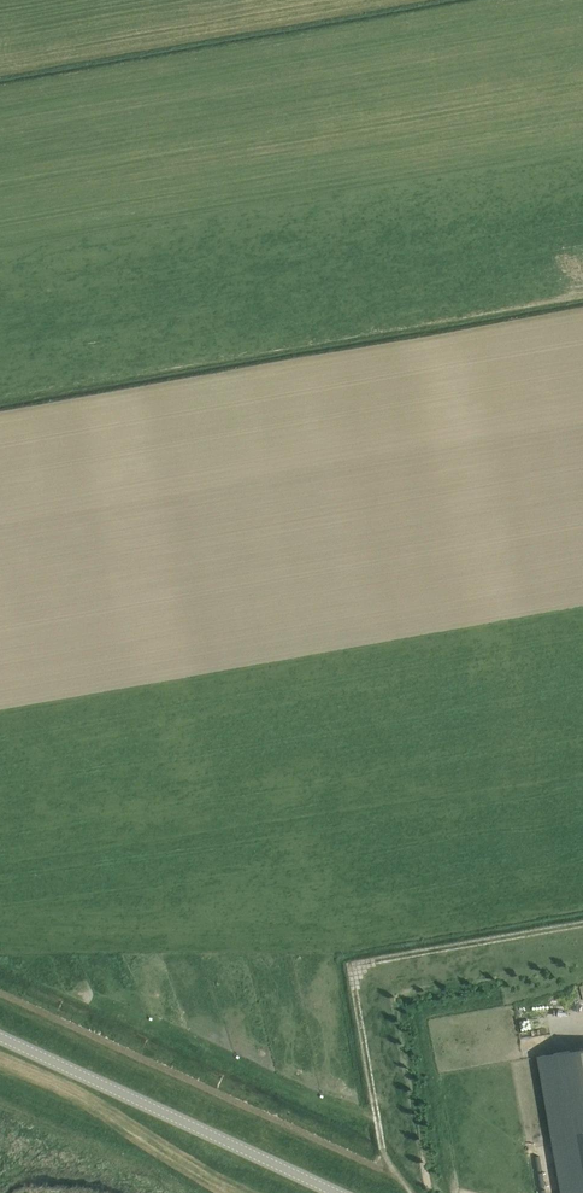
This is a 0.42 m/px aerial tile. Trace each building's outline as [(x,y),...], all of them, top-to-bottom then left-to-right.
[(563,1192),(582,1192),(582,1048),(539,1056),(563,1192)]
